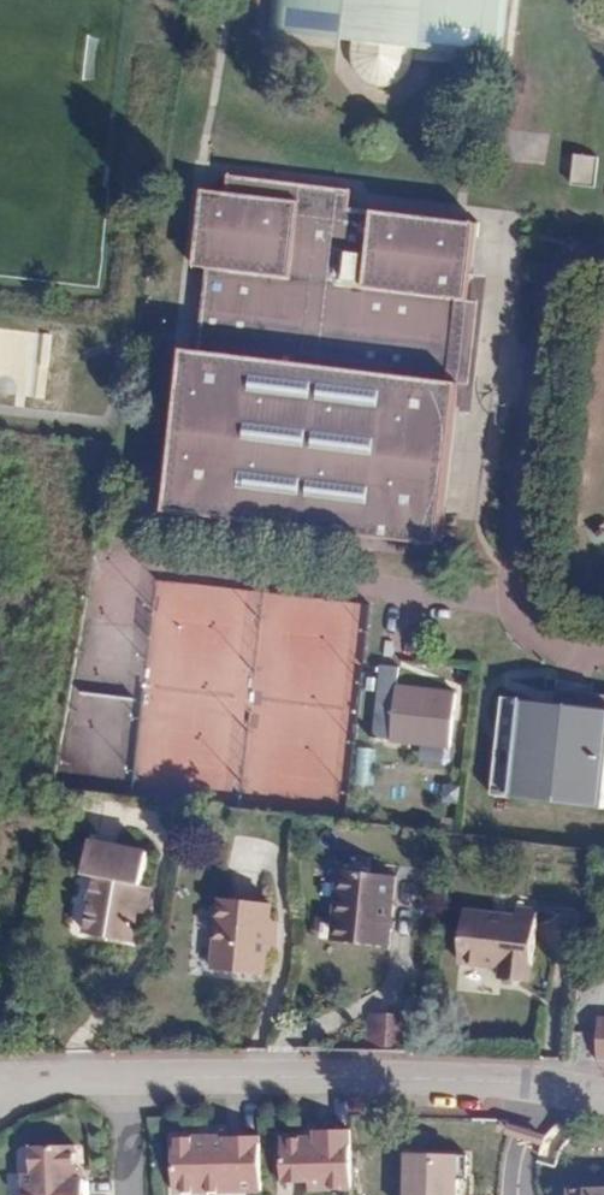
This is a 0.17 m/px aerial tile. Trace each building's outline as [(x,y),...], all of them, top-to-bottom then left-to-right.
[(264,31),(350,41),(412,48),(498,59),(505,0),(268,0),(264,31)] [(412,48),(350,41),(350,42),(347,51),(347,58),(348,65),(350,70),(352,74),(357,79),(360,82),(367,86),(374,88),(382,88),(390,87),(394,85),(400,81),(405,76),(407,74),(411,67),(412,61),(413,56),(412,48)] [(569,184),(594,187),(597,157),(573,154),(569,184)] [(226,194),(202,191),(193,268),(206,270),(196,353),(183,351),(163,512),(378,539),(439,546),(458,385),(468,386),(478,303),(468,302),(478,225),(350,209),(353,192),(229,176),(226,194)] [(448,748),(454,694),(396,686),(398,668),(380,666),(372,739),(448,748)] [(556,691),(555,704),(603,710),(603,696),(556,691)] [(593,784),(597,747),(579,745),(583,709),(545,705),(542,722),(507,718),(503,755),(521,758),(517,793),(555,798),(557,780),(593,784)] [(129,943),(135,913),(140,886),(146,853),(90,843),(84,876),(94,878),(84,934),(129,943)] [(387,948),(389,924),(383,924),(386,904),(391,905),(394,877),(338,870),(332,921),(344,922),(342,943),(387,948)] [(140,886),(135,913),(144,915),(149,887),(140,886)] [(261,977),(270,905),(220,898),(211,971),(261,977)] [(528,981),(537,913),(515,910),(514,918),(464,911),(457,963),(498,968),(498,976),(528,981)] [(330,941),(342,943),(344,922),(332,921),(330,941)] [(365,1053),(402,1053),(404,1017),(367,1016),(365,1053)] [(596,1020),(595,1062),(603,1062),(603,1020),(596,1020)] [(353,1194),(352,1135),(315,1136),(316,1144),(282,1144),(283,1186),(310,1186),(311,1194),(353,1194)] [(262,1142),(174,1144),(176,1194),(263,1194),(262,1142)] [(87,1181),(80,1181),(80,1148),(37,1148),(37,1175),(28,1175),(28,1194),(87,1194),(87,1181)]
